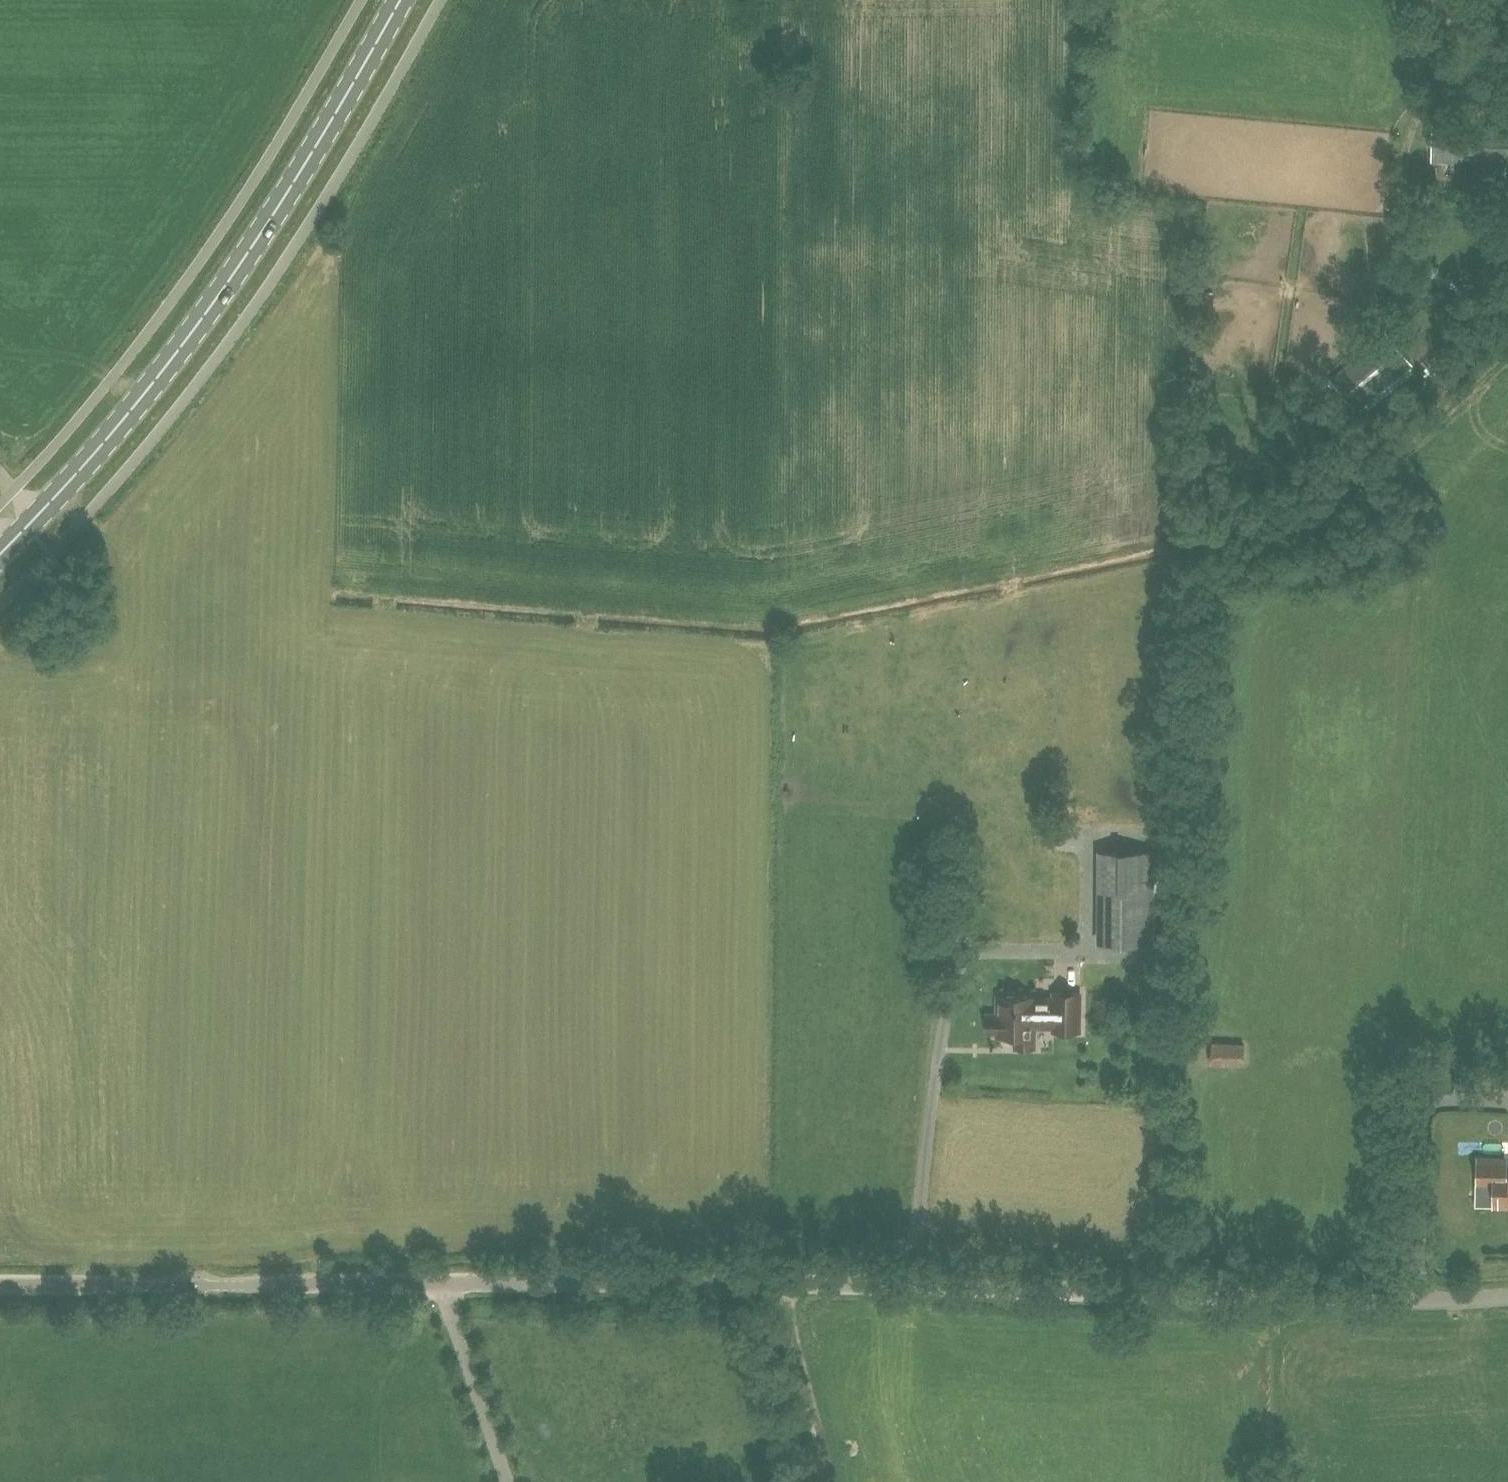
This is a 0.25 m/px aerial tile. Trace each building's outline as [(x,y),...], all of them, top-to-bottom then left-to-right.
[(1506,160),(1507,124),(1434,123),(1433,159),(1480,160),(1480,177),(1505,178),(1505,160),(1506,160)] [(1384,333),(1330,378),(1356,409),(1410,364),(1384,333)] [(1153,852),(1106,852),(1106,942),(1153,942),(1153,852)] [(985,1034),(997,1034),(997,1035),(1016,1036),(1015,1047),(1034,1047),(1034,1026),(1053,1026),(1053,1031),(1079,1031),(1080,992),(1054,992),(1054,998),(1034,998),(1034,996),(998,995),(997,1012),(985,1012),(985,1034)] [(1240,1063),(1241,1043),(1211,1042),(1210,1062),(1240,1063)] [(1507,1203),(1507,1170),(1495,1169),(1496,1157),(1478,1157),(1477,1181),(1494,1181),(1494,1203),(1507,1203)]
